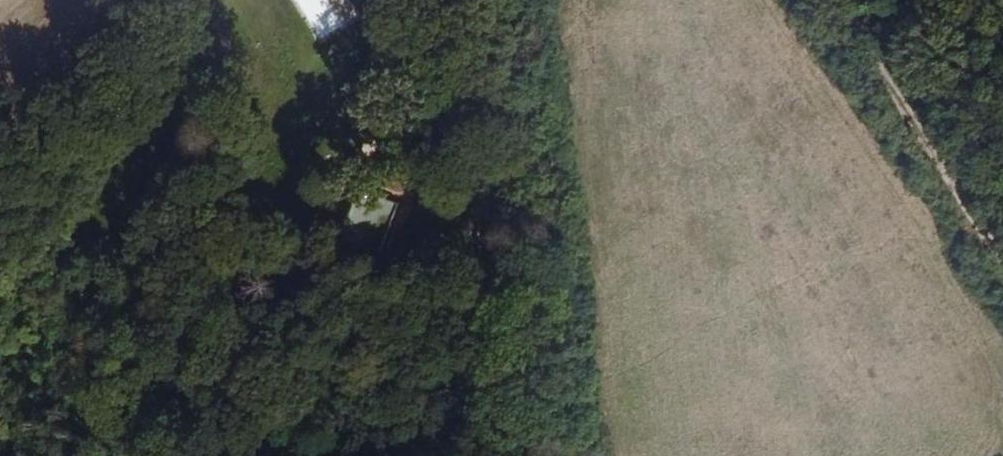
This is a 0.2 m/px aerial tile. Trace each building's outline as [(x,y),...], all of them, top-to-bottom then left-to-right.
[(401,214),(372,201),(363,221),(392,234),(401,214)]
